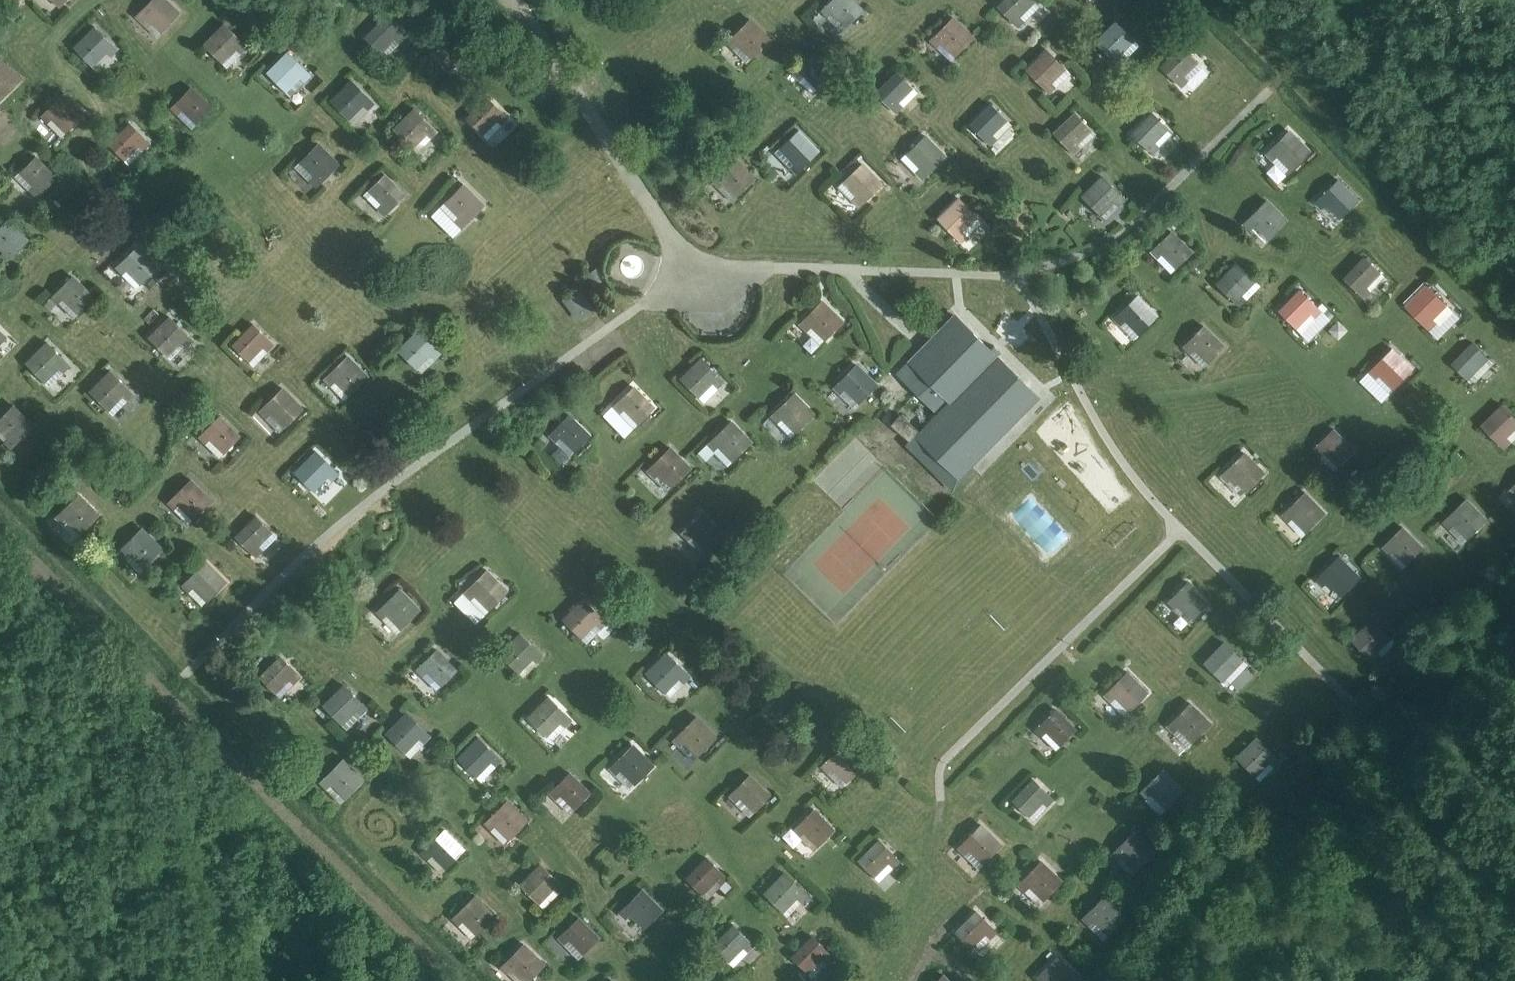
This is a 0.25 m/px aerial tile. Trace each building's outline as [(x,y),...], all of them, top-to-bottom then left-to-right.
[(147,16),(162,31),(179,13),(166,0),(151,0),(136,15),(142,21),(147,16)] [(846,25),(861,10),(851,0),(830,0),(821,9),(827,15),(831,11),(846,25)] [(1017,26),(1023,20),(1019,16),(1033,1),(1032,0),(1003,0),(997,6),(1017,26)] [(364,37),(379,52),(394,37),(398,42),(404,36),(385,16),(364,37)] [(936,45),(940,40),(955,55),(972,37),(952,17),(930,39),(936,45)] [(733,47),(738,42),(752,57),(770,39),(749,19),(727,41),(733,47)] [(1095,41),(1117,64),(1123,58),(1118,53),(1133,39),(1115,21),(1095,41)] [(204,44),(221,61),(236,47),(240,52),(247,46),(224,23),(204,44)] [(74,47),(91,65),(106,50),(110,55),(116,49),(94,27),(74,47)] [(433,54),(448,69),(462,55),(467,59),(473,53),(454,34),(433,54)] [(1161,66),(1181,86),(1187,80),(1181,75),(1196,61),(1181,46),(1161,66)] [(1026,70),(1048,93),(1055,87),(1050,82),(1065,68),(1046,49),(1026,70)] [(267,72),(285,90),(299,75),(304,80),(310,74),(288,52),(267,72)] [(793,72),(799,78),(804,73),(818,88),(833,73),(812,53),(793,72)] [(2,97),(20,79),(0,59),(0,94),(2,97)] [(876,92),(895,112),(901,106),(897,101),(911,87),(896,72),(876,92)] [(331,100),(348,118),(363,104),(367,108),(373,102),(351,80),(331,100)] [(177,113),(182,108),(196,122),(211,107),(190,87),(171,107),(177,113)] [(47,121),(52,116),(66,131),(84,113),(63,92),(41,115),(47,121)] [(466,118),(481,133),(496,118),(500,123),(506,117),(487,97),(466,118)] [(970,125),(989,144),(995,138),(991,133),(1005,119),(991,104),(970,125)] [(394,128),(411,146),(426,132),(430,136),(437,130),(414,108),(394,128)] [(1054,133),(1073,154),(1079,148),(1075,143),(1090,129),(1075,113),(1054,133)] [(1132,133),(1152,153),(1158,147),(1153,143),(1167,128),(1152,113),(1132,133)] [(109,144),(124,159),(138,144),(143,149),(149,143),(130,123),(109,144)] [(794,162),(789,166),(795,173),(818,151),(798,130),(780,147),(794,162)] [(1271,159),(1276,155),(1290,169),(1309,151),(1288,130),(1265,153),(1271,159)] [(916,172),(922,178),(945,156),(924,135),(907,152),(921,167),(916,172)] [(310,180),(316,186),(338,164),(317,143),(300,161),(314,176),(310,180)] [(20,171),(35,185),(30,190),(36,196),(55,177),(35,156),(20,171)] [(717,185),(722,181),(736,196),(754,178),(734,157),(711,179),(717,185)] [(857,195),(853,200),(859,206),(881,184),(861,163),(843,181),(857,195)] [(383,203),(379,208),(385,214),(404,194),(384,174),(369,189),(383,203)] [(1082,196),(1099,214),(1114,200),(1118,204),(1124,198),(1102,176),(1082,196)] [(1321,207),(1325,202),(1340,217),(1357,200),(1337,179),(1315,201),(1321,207)] [(460,216),(456,221),(462,227),(484,204),(463,184),(445,201),(460,216)] [(938,218),(960,241),(966,235),(961,230),(976,216),(959,198),(938,218)] [(1243,222),(1249,228),(1254,223),(1268,238),(1286,220),(1266,200),(1243,222)] [(0,255),(0,257),(5,262),(27,239),(7,219),(0,226),(0,248),(4,251),(0,255)] [(1157,256),(1161,252),(1176,266),(1191,252),(1170,231),(1151,250),(1157,256)] [(649,264),(636,246),(618,260),(631,277),(649,264)] [(122,272),(126,268),(141,283),(156,268),(135,247),(116,266),(122,272)] [(1343,278),(1363,297),(1369,291),(1364,286),(1378,271),(1363,257),(1343,278)] [(1218,286),(1238,305),(1244,299),(1240,294),(1254,280),(1239,265),(1218,286)] [(587,274),(593,284),(602,279),(597,269),(587,274)] [(58,301),(63,297),(77,311),(92,296),(72,276),(52,295),(58,301)] [(1407,306),(1429,328),(1435,322),(1431,318),(1445,303),(1428,285),(1407,306)] [(564,298),(578,318),(592,309),(577,289),(564,298)] [(1279,311),(1294,326),(1309,311),(1313,316),(1319,310),(1300,290),(1279,311)] [(1113,317),(1119,323),(1124,318),(1139,333),(1156,315),(1136,295),(1113,317)] [(806,330),(810,326),(824,339),(842,320),(821,300),(799,324),(806,330)] [(956,315),(898,373),(938,414),(916,436),(957,477),(1037,395),(996,355),(1000,351),(994,345),(990,349),(956,315)] [(149,337),(166,354),(181,340),(186,345),(191,339),(169,316),(149,337)] [(233,345),(248,359),(262,345),(267,349),(273,343),(253,324),(233,345)] [(1183,345),(1189,351),(1194,346),(1208,361),(1223,346),(1203,325),(1183,345)] [(398,350),(416,367),(430,353),(435,357),(441,352),(419,329),(398,350)] [(26,363),(43,380),(58,366),(62,370),(68,364),(47,342),(26,363)] [(1453,363),(1468,377),(1488,357),(1473,342),(1453,363)] [(1377,376),(1381,372),(1396,386),(1413,369),(1392,348),(1371,371),(1377,376)] [(330,384),(335,379),(349,393),(367,376),(347,355),(324,377),(330,384)] [(681,378),(698,396),(713,381),(717,386),(723,380),(701,358),(681,378)] [(833,387),(840,394),(847,386),(861,400),(876,384),(856,364),(833,387)] [(90,391),(108,408),(122,394),(127,398),(132,392),(110,370),(90,391)] [(618,412),(624,407),(638,422),(653,407),(633,386),(612,406),(618,412)] [(265,416),(270,411),(284,426),(302,408),(282,388),(259,410),(265,416)] [(771,415),(777,421),(781,416),(796,431),(813,413),(793,393),(771,415)] [(1504,447),(1510,441),(1506,436),(1514,427),(1514,416),(1503,404),(1482,424),(1504,447)] [(4,442),(10,448),(33,425),(12,405),(0,417),(0,428),(9,437),(4,442)] [(1049,443),(1069,429),(1067,425),(1072,422),(1063,409),(1037,426),(1049,443)] [(890,423),(909,439),(917,429),(899,413),(890,423)] [(555,440),(560,435),(574,450),(589,435),(569,415),(549,434),(555,440)] [(205,442),(210,437),(224,451),(239,436),(218,416),(199,436),(205,442)] [(713,450),(717,445),(732,460),(750,442),(730,421),(707,443),(713,450)] [(1320,454),(1325,449),(1339,464),(1354,449),(1334,429),(1314,448),(1320,454)] [(653,477),(658,472),(671,486),(690,468),(669,447),(646,470),(653,477)] [(295,471),(313,489),(327,475),(332,479),(338,473),(316,451),(295,471)] [(1221,474),(1227,480),(1231,476),(1246,490),(1264,473),(1243,452),(1221,474)] [(1028,462),(1019,469),(1031,483),(1039,476),(1028,462)] [(174,507),(178,503),(193,517),(210,499),(190,479),(168,501),(174,507)] [(1288,520),(1293,516),(1307,531),(1326,513),(1305,492),(1282,514),(1288,520)] [(61,522),(66,518),(80,532),(98,514),(78,494),(55,516),(61,522)] [(1443,521),(1449,527),(1454,523),(1468,537),(1487,519),(1466,498),(1443,521)] [(687,538),(691,533),(706,548),(721,533),(700,512),(681,532),(687,538)] [(236,536),(255,556),(261,550),(257,545),(271,531),(256,516),(236,536)] [(1389,552),(1394,547),(1408,562),(1423,547),(1403,527),(1383,546),(1389,552)] [(125,556),(129,551),(144,566),(161,548),(141,528),(119,550),(125,556)] [(1316,579),(1322,585),(1327,580),(1342,595),(1360,576),(1339,556),(1316,579)] [(187,591),(193,585),(208,600),(225,582),(205,562),(181,585),(187,591)] [(470,599),(474,595),(489,608),(506,589),(484,570),(463,593),(470,599)] [(1171,610),(1175,605),(1190,619),(1208,602),(1187,581),(1165,604),(1171,610)] [(382,617),(387,612),(401,627),(419,610),(399,589),(376,611),(382,617)] [(563,619),(581,637),(595,622),(599,627),(605,621),(583,599),(563,619)] [(1352,639),(1374,661),(1380,655),(1376,651),(1390,636),(1373,619),(1352,639)] [(500,653),(517,671),(532,656),(536,661),(542,655),(520,633),(500,653)] [(1203,663),(1221,680),(1241,659),(1224,642),(1203,663)] [(422,674),(427,670),(441,684),(456,670),(435,649),(416,668),(422,674)] [(646,673),(664,691),(678,676),(683,681),(689,675),(667,653),(646,673)] [(260,677),(275,692),(289,677),(294,681),(300,675),(280,656),(260,677)] [(1110,701),(1115,695),(1129,710),(1147,692),(1125,672),(1103,694),(1110,701)] [(323,705),(341,723),(355,708),(360,713),(366,707),(344,684),(323,705)] [(528,717),(546,735),(561,721),(565,725),(571,720),(548,697),(528,717)] [(1173,731),(1178,726),(1192,741),(1210,723),(1189,703),(1167,725),(1173,731)] [(1041,734),(1046,730),(1060,744),(1075,729),(1054,709),(1035,728),(1041,734)] [(387,733),(404,751),(419,736),(423,741),(429,735),(407,713),(387,733)] [(678,745),(684,740),(698,754),(715,737),(694,717),(672,739),(678,745)] [(458,758),(476,775),(490,760),(494,765),(500,759),(478,737),(458,758)] [(1236,757),(1254,775),(1268,760),(1273,765),(1279,759),(1256,737),(1236,757)] [(616,773),(620,768),(635,783),(652,765),(632,745),(610,767),(616,773)] [(827,771),(832,766),(846,780),(861,766),(841,745),(821,765),(827,771)] [(319,782),(340,802),(363,779),(342,759),(319,782)] [(1146,797),(1151,792),(1165,807),(1183,789),(1162,769),(1140,791),(1146,797)] [(556,797),(560,793),(575,807),(589,793),(569,772),(550,791),(556,797)] [(735,800),(740,795),(754,810),(769,795),(748,775),(729,794),(735,800)] [(1012,800),(1027,814),(1042,800),(1046,804),(1052,798),(1033,779),(1012,800)] [(490,829),(494,824),(509,839),(527,820),(506,800),(484,823),(490,829)] [(799,834),(804,830),(818,844),(833,829),(813,809),(793,828),(799,834)] [(964,852),(969,848),(983,862),(1000,844),(980,824),(958,846),(964,852)] [(427,857),(432,852),(446,867),(464,849),(443,829),(421,851),(427,857)] [(1116,859),(1121,855),(1136,869),(1153,852),(1133,831),(1110,854),(1116,859)] [(858,860),(873,875),(888,860),(892,865),(898,859),(878,840),(858,860)] [(686,878),(701,893),(716,878),(721,883),(727,877),(707,858),(686,878)] [(1024,889),(1029,884),(1043,899),(1061,881),(1040,861),(1018,883),(1024,889)] [(520,884),(538,902),(552,887),(557,892),(563,886),(540,863),(520,884)] [(764,893),(781,910),(796,895),(800,900),(806,894),(784,872),(764,893)] [(625,917),(630,913),(644,927),(662,909),(642,889),(619,911),(625,917)] [(1082,917),(1088,923),(1093,918),(1107,933),(1125,915),(1104,894),(1082,917)] [(457,924),(463,919),(477,933),(495,915),(474,896),(451,918),(457,924)] [(976,911),(955,931),(970,946),(984,932),(989,936),(995,930),(976,911)] [(564,942),(569,938),(583,953),(598,938),(578,917),(558,936),(564,942)] [(712,945),(730,962),(745,947),(749,952),(755,946),(733,924),(712,945)] [(789,954),(807,971),(821,956),(826,961),(832,955),(809,933),(789,954)] [(512,967),(525,980),(527,980),(544,964),(523,943),(501,966),(507,972),(512,967)] [(1040,980),(1067,980),(1068,980),(1070,980),(1076,980),(1079,978),(1057,956),(1036,977),(1040,980)]
